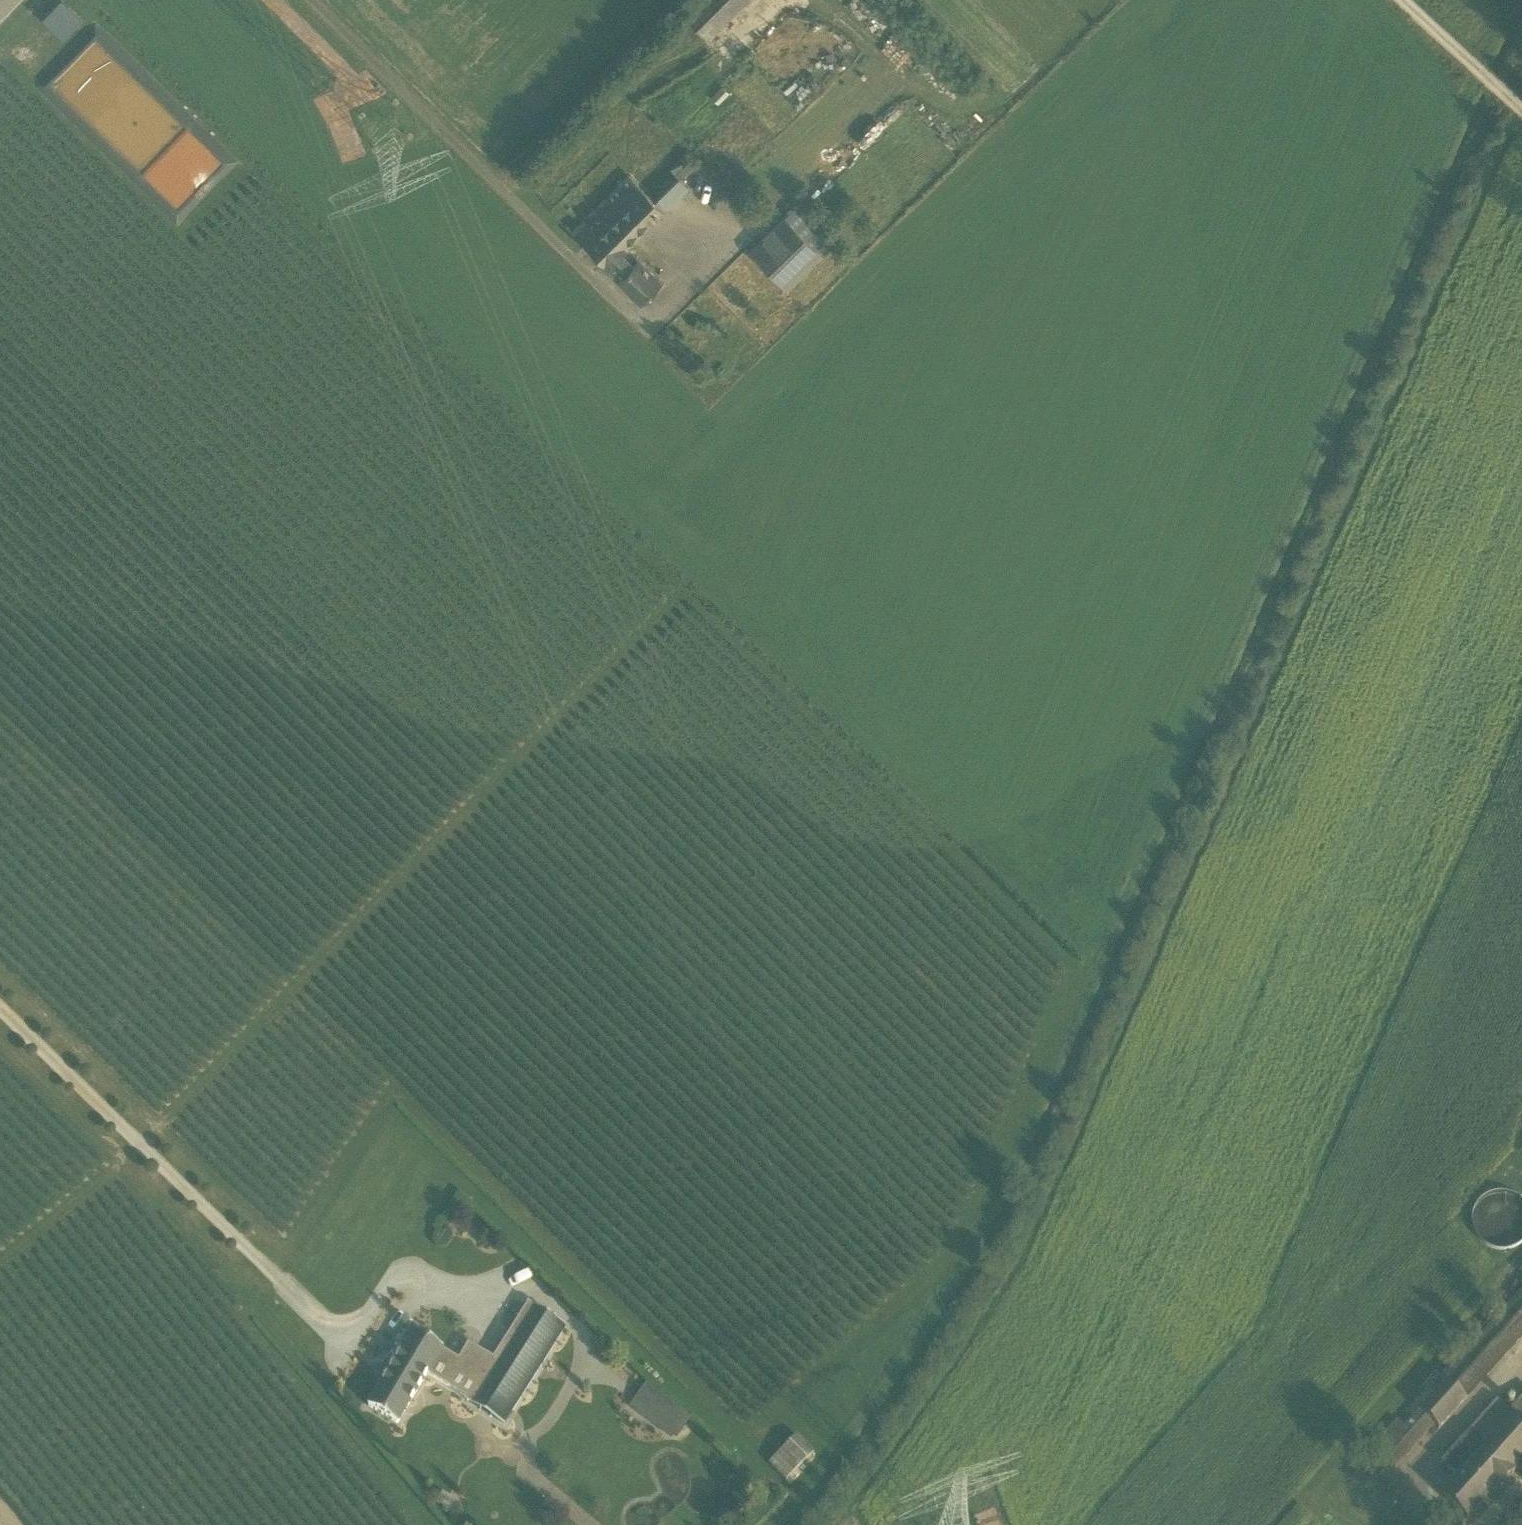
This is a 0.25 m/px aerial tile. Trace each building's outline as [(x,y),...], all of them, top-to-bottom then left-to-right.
[(708,39),(747,0),(700,0),(684,15),(708,39)] [(685,153),(677,161),(686,171),(695,163),(685,153)] [(640,299),(660,279),(627,246),(664,209),(688,186),(678,176),(654,199),(629,174),(594,209),(607,223),(585,244),(640,299)] [(749,251),(787,289),(803,273),(810,265),(810,266),(823,253),(785,215),(749,251)] [(1482,1199),(1479,1202),(1476,1206),(1473,1211),(1472,1217),(1472,1223),(1473,1228),(1474,1232),(1480,1241),(1485,1245),(1490,1248),(1497,1250),(1503,1250),(1509,1249),(1514,1247),(1519,1245),(1521,1242),(1521,1200),(1521,1199),(1516,1196),(1510,1193),(1505,1192),(1500,1192),(1494,1192),(1488,1195),(1482,1199)] [(1442,1378),(1446,1381),(1419,1411),(1419,1412),(1418,1411),(1406,1424),(1405,1423),(1403,1425),(1396,1419),(1371,1447),(1396,1469),(1435,1426),(1439,1430),(1521,1339),(1521,1290),(1442,1378)] [(504,1426),(567,1328),(529,1303),(493,1359),(468,1344),(459,1360),(442,1350),(443,1349),(413,1331),(369,1407),(398,1424),(427,1375),(466,1399),(464,1401),(504,1426)] [(677,1438),(691,1420),(692,1419),(646,1385),(629,1407),(669,1438),(672,1434),(677,1438)] [(1510,1413),(1496,1401),(1441,1463),(1456,1477),(1439,1496),(1467,1520),(1490,1493),(1493,1496),(1518,1469),(1515,1466),(1521,1458),(1521,1399),(1510,1413)]
